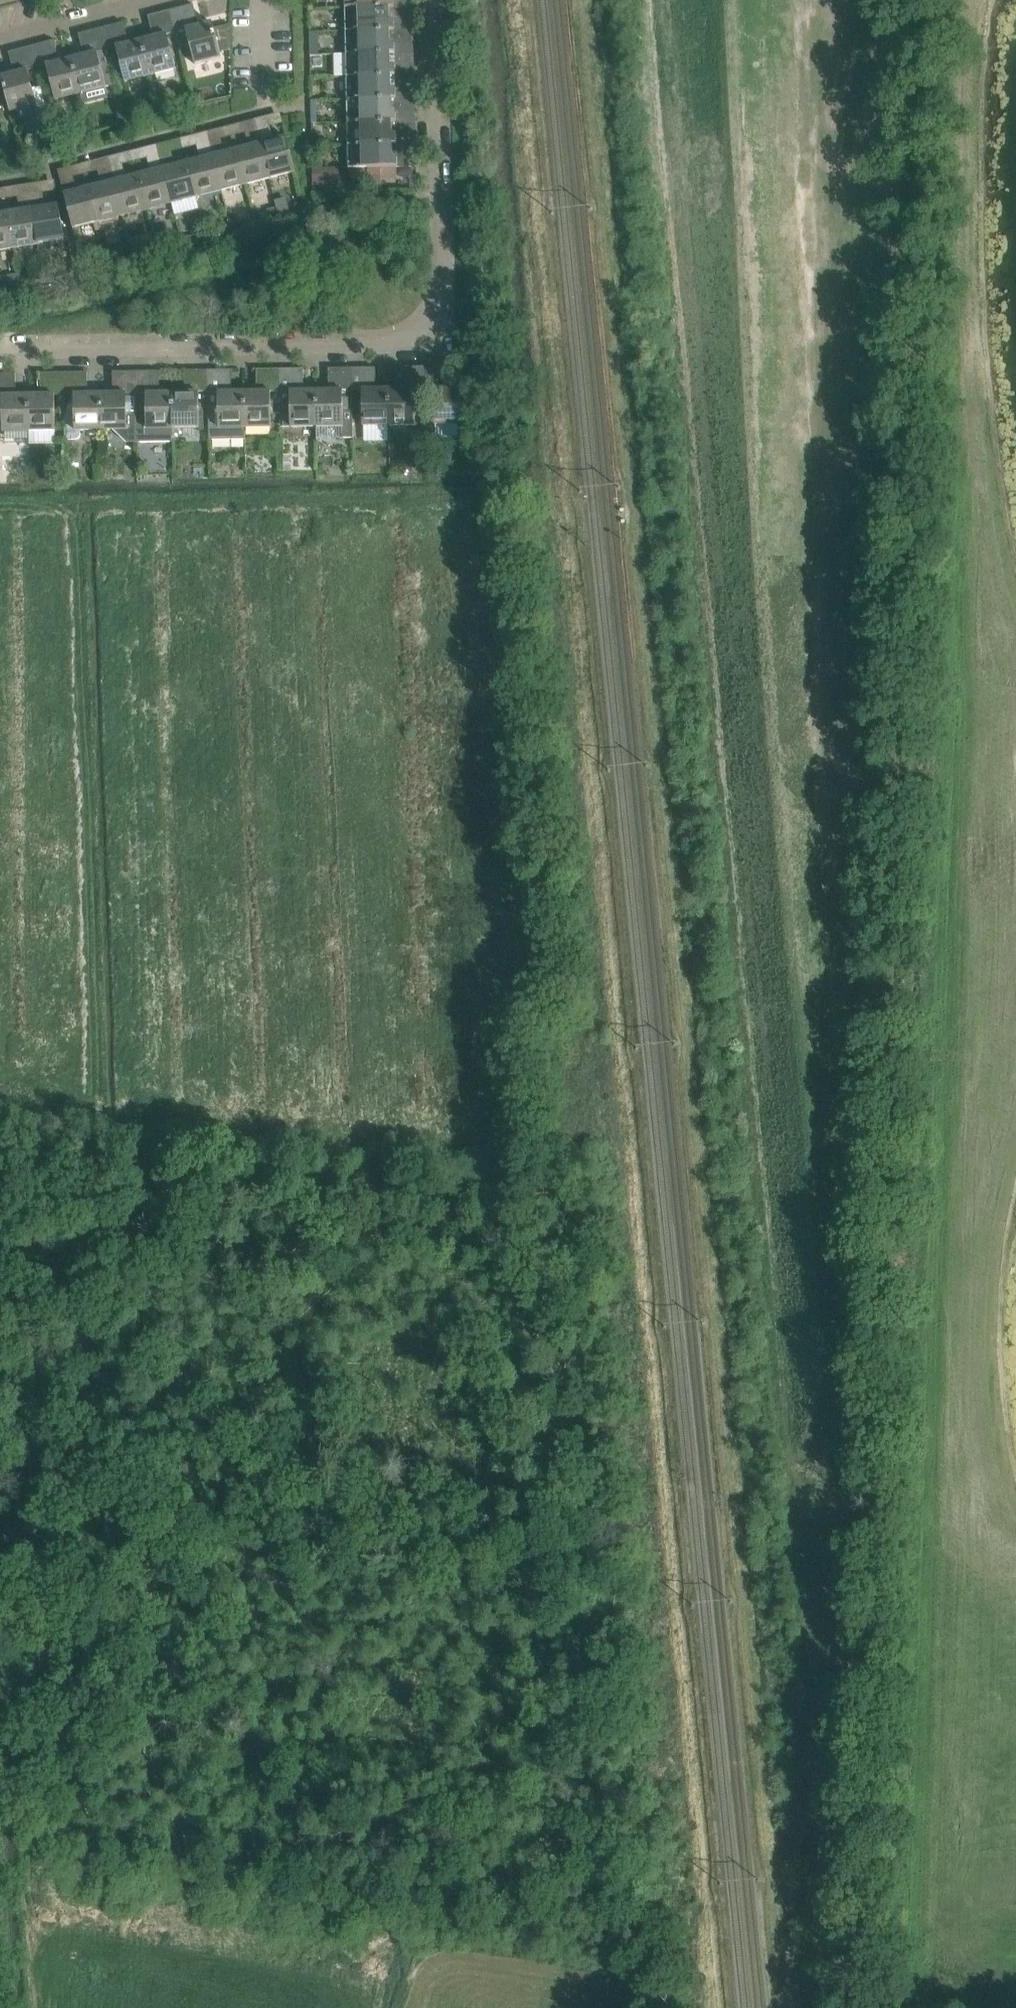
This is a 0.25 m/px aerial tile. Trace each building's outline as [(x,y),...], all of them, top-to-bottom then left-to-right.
[(345,8),(389,7),(413,7),(413,0),(345,0),(345,8)] [(193,4),(170,10),(176,32),(180,47),(189,44),(194,64),(221,57),(220,52),(213,28),(212,22),(199,26),(193,4)] [(389,20),(389,7),(345,8),(345,31),(389,30),(413,30),(413,20),(389,20)] [(176,32),(170,10),(148,16),(153,37),(141,40),(150,75),(176,69),(167,34),(176,32)] [(107,50),(116,48),(125,82),(150,75),(141,40),(129,44),(123,22),(101,28),(107,50)] [(101,28),(78,34),(84,55),(71,58),(80,93),(116,84),(107,50),(101,28)] [(390,43),(389,30),(345,31),(346,54),(390,53),(414,52),(414,43),(390,43)] [(71,58),(59,62),(54,40),(31,46),(37,68),(46,66),(55,100),(80,93),(71,58)] [(8,52),(14,73),(1,77),(10,112),(36,105),(37,108),(46,105),(43,90),(33,93),(27,71),(37,68),(31,46),(8,52)] [(390,75),(390,76),(414,75),(414,66),(390,66),(390,53),(346,54),(346,76),(390,75)] [(390,76),(390,75),(346,76),(347,99),(391,98),(391,99),(415,98),(415,88),(391,89),(390,76)] [(391,99),(391,98),(347,99),(347,122),(391,121),(415,121),(415,111),(391,112),(391,99)] [(271,178),(295,171),(286,137),(273,140),(268,121),(257,123),(271,178)] [(391,121),(347,122),(348,145),(392,144),(416,144),(416,134),(392,135),(391,121)] [(244,127),(245,133),(249,146),(237,149),(246,184),(271,178),(257,123),(244,127)] [(224,152),(221,139),(219,133),(207,136),(221,190),(246,184),(237,149),(224,152)] [(195,139),(197,146),(200,159),(187,162),(196,197),(221,190),(207,136),(195,139)] [(392,144),(348,145),(348,168),(368,168),(368,176),(384,176),(384,167),(416,166),(416,157),(392,157),(392,144)] [(175,165),(171,152),(170,146),(158,149),(172,203),(196,197),(187,162),(175,165)] [(145,152),(147,158),(150,171),(138,175),(147,210),(172,203),(158,149),(145,152)] [(126,178),(122,164),(121,158),(108,162),(122,216),(147,210),(138,175),(126,178)] [(97,165),(98,170),(101,184),(89,187),(98,222),(122,216),(108,162),(97,165)] [(313,168),(313,184),(335,183),(334,167),(313,168)] [(65,173),(65,176),(59,176),(73,229),(98,222),(89,187),(77,190),(72,171),(65,173)] [(45,206),(43,193),(42,187),(30,188),(39,244),(64,240),(58,204),(45,206)] [(17,191),(18,197),(20,210),(8,212),(14,248),(39,244),(30,188),(17,191)] [(14,248),(8,212),(0,214),(0,250),(14,248)] [(401,389),(388,389),(389,425),(415,425),(414,389),(424,389),(424,366),(400,367),(401,389)] [(424,366),(424,389),(434,389),(434,424),(462,424),(461,388),(447,388),(447,366),(424,366)] [(375,389),(375,367),(352,368),(352,390),(353,390),(362,390),(362,426),(389,425),(388,389),(375,389)] [(352,390),(352,368),(328,368),(329,390),(316,390),(316,426),(343,426),(343,438),(353,438),(353,390),(352,390)] [(280,369),(256,369),(257,391),(244,391),(244,427),(271,427),(270,391),(280,391),(280,369)] [(303,390),(303,369),(280,369),(280,391),(280,424),(283,424),(283,427),(316,426),(316,390),(303,390)] [(185,392),(172,392),(173,428),(199,428),(198,393),(208,393),(208,370),(184,370),(185,392)] [(208,370),(208,393),(209,440),(245,439),(244,427),(244,391),(231,392),(231,370),(208,370)] [(136,394),(136,371),(112,371),(113,393),(100,394),(101,430),(113,429),(127,442),(137,442),(137,423),(136,394)] [(160,393),(159,371),(136,371),(136,394),(146,394),(146,423),(137,423),(137,442),(173,442),(173,428),(172,392),(160,393)] [(41,395),(28,395),(29,443),(30,443),(30,444),(55,444),(54,395),(64,395),(64,372),(40,373),(41,395)] [(88,394),(87,372),(64,372),(64,395),(73,395),(67,408),(64,409),(65,439),(75,439),(78,439),(80,436),(81,433),(81,430),(101,430),(100,394),(88,394)] [(15,373),(0,373),(0,396),(2,396),(2,431),(29,431),(29,443),(28,395),(16,395),(15,373)]
